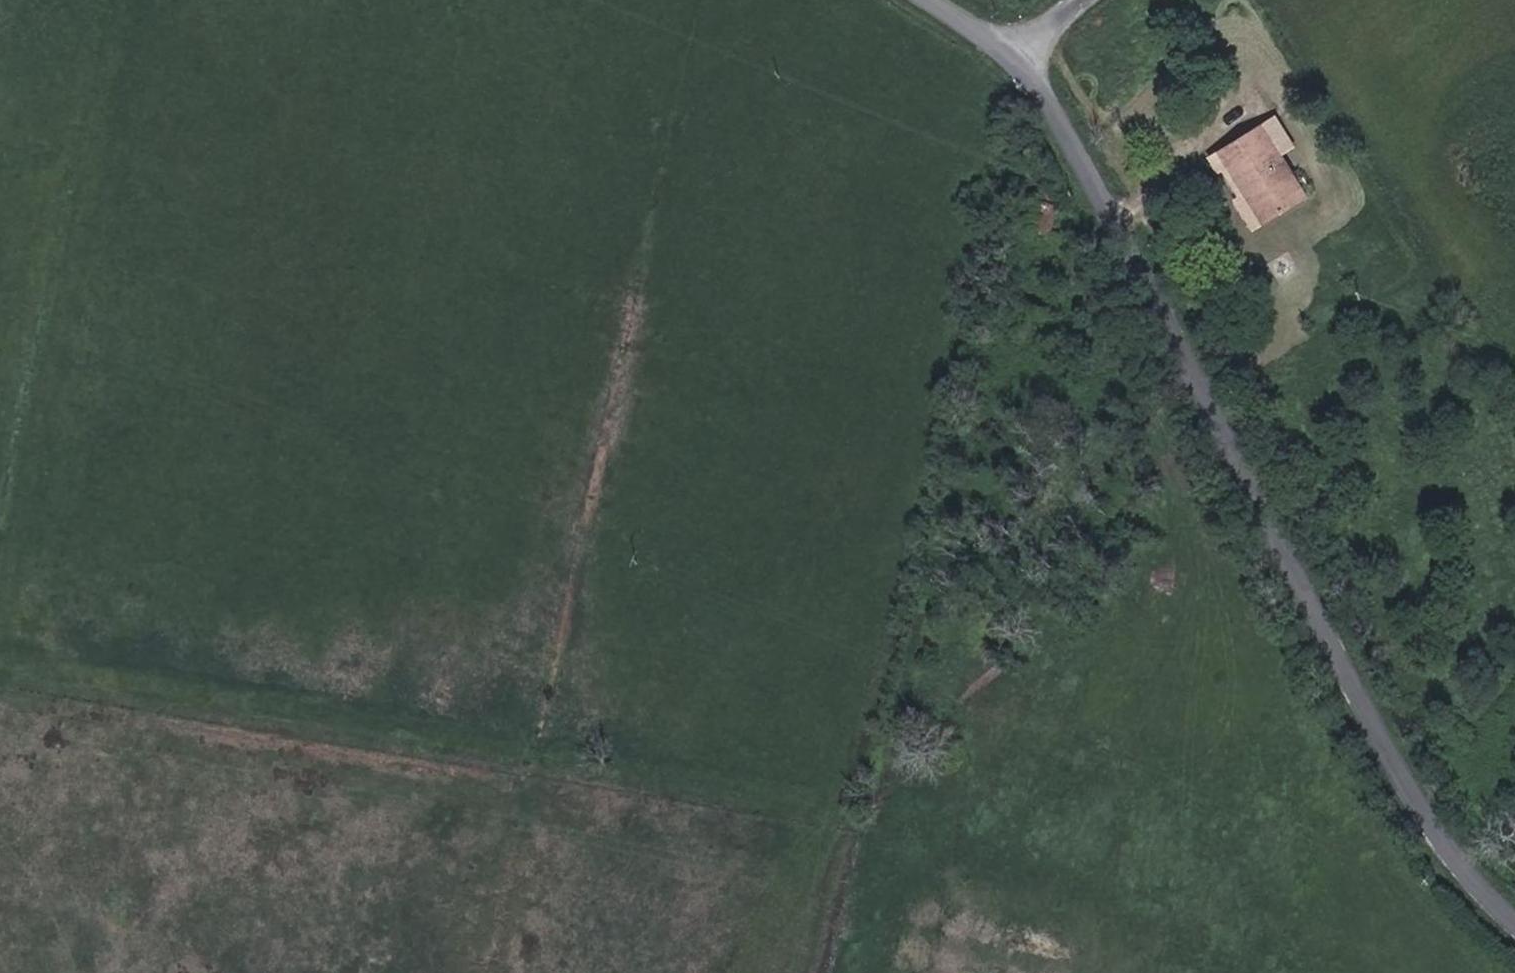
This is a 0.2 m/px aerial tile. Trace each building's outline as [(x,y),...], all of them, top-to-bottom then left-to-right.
[(1286,150),(1298,142),(1272,95),(1259,103),(1286,150)] [(1298,142),(1286,150),(1259,103),(1225,123),(1266,195),(1313,167),(1298,142)] [(1011,253),(1051,264),(1062,220),(1052,217),(1056,192),(1050,189),(1051,179),(1036,175),(1034,186),(1026,184),(1011,253)]
